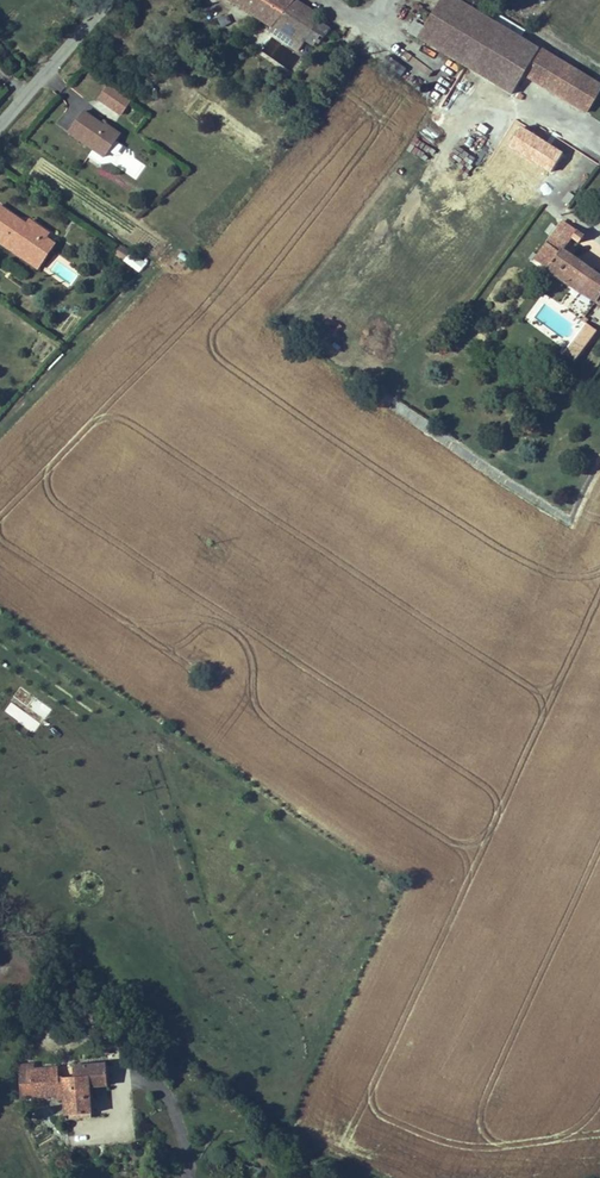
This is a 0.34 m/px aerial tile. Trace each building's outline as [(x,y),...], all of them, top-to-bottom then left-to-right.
[(324,28),(320,25),(325,17),(297,0),(246,0),(242,7),(292,38),(289,42),(298,47),(304,38),(313,44),(324,28)] [(441,36),(428,28),(421,41),(433,48),(482,77),(510,32),(491,21),(499,8),(486,0),(463,0),(462,3),(441,36)] [(222,27),(232,23),(228,14),(218,18),(222,27)] [(417,36),(423,24),(413,19),(407,32),(417,36)] [(335,34),(324,28),(313,44),(325,51),(335,34)] [(510,32),(482,77),(529,106),(541,86),(599,122),(599,87),(510,32)] [(346,41),(335,34),(325,51),(335,58),(346,41)] [(307,53),(313,44),(304,38),(298,47),(307,53)] [(325,51),(313,44),(307,53),(319,61),(325,51)] [(123,115),(131,97),(105,84),(96,102),(123,115)] [(105,157),(121,133),(83,108),(66,132),(105,157)] [(137,179),(146,162),(113,145),(110,151),(123,158),(117,169),(137,179)] [(23,225),(20,229),(0,217),(0,252),(5,255),(8,250),(26,262),(39,241),(41,236),(23,225)] [(546,273),(599,312),(599,278),(578,262),(586,250),(591,254),(597,246),(576,231),(546,273)] [(39,241),(26,262),(8,250),(5,255),(32,272),(48,246),(39,241)] [(143,270),(148,259),(120,246),(115,257),(143,270)] [(563,355),(575,363),(597,329),(586,322),(563,355)] [(599,358),(599,345),(595,341),(581,360),(592,369),(599,358)] [(592,369),(581,360),(572,372),(583,380),(592,369)] [(53,1088),(79,1084),(83,1111),(113,1107),(109,1079),(126,1077),(123,1054),(90,1059),(92,1069),(77,1071),(75,1061),(50,1065),(53,1088)]
